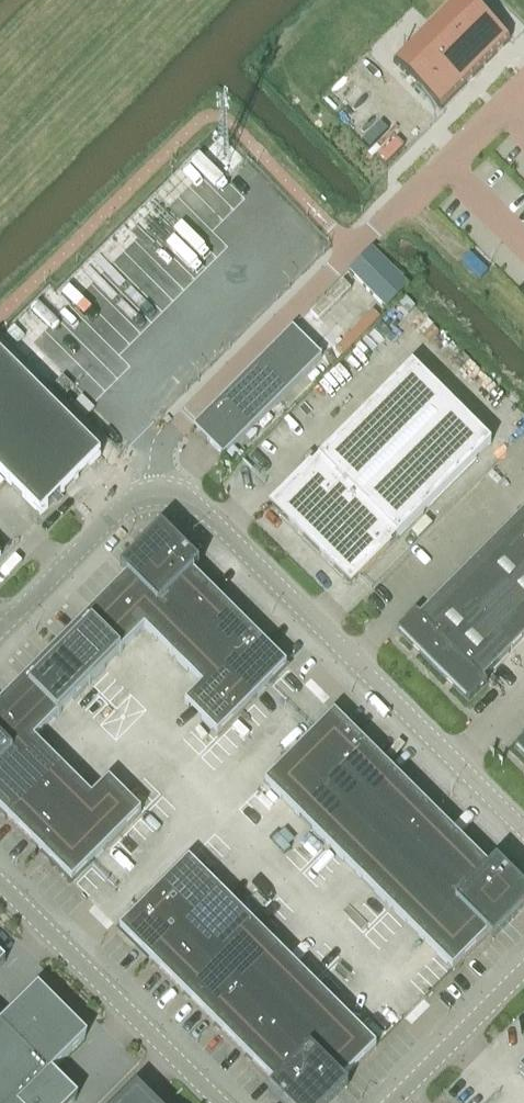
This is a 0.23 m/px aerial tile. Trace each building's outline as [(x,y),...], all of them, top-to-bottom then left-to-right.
[(392,63),(441,111),(510,41),(468,0),(455,0),(392,63)] [(371,250),(348,273),(385,310),(408,287),(371,250)] [(306,343),(300,350),(286,335),(196,425),(210,439),(206,442),(222,458),(322,359),(306,343)] [(0,356),(0,477),(40,517),(100,456),(0,356)] [(350,586),(491,445),(412,366),(271,507),(350,586)] [(66,396),(74,388),(63,378),(55,385),(66,396)] [(523,640),(523,512),(419,617),(415,613),(396,632),(469,704),(487,685),(483,681),(523,640)] [(192,573),(193,574),(199,567),(161,530),(120,571),(126,577),(158,608),(192,573)] [(223,604),(193,574),(192,573),(158,608),(141,625),(145,629),(144,629),(171,657),(223,604)] [(141,625),(158,608),(126,577),(84,619),(120,654),(144,629),(145,629),(141,625)] [(220,670),(255,635),(223,604),(171,657),(202,687),(202,688),(220,670)] [(89,685),(120,654),(84,619),(54,650),(89,685)] [(220,670),(252,702),(286,667),(255,635),(220,670)] [(58,716),(89,685),(54,650),(23,681),(58,716)] [(217,736),(252,702),(220,670),(202,688),(202,687),(185,704),(217,736)] [(58,716),(23,681),(0,703),(0,742),(12,754),(29,737),(33,741),(34,740),(58,716)] [(331,781),(365,746),(334,714),(299,749),(331,781)] [(34,740),(33,741),(29,737),(12,754),(0,767),(0,811),(9,820),(61,768),(34,740)] [(514,749),(523,759),(523,738),(514,749)] [(0,742),(0,767),(12,754),(0,742)] [(327,846),(396,777),(365,746),(331,781),(296,815),(327,846)] [(296,815),(331,781),(299,749),(264,784),(296,815)] [(92,799),(91,798),(61,768),(9,820),(40,851),(75,816),(92,799)] [(358,877),(427,808),(396,777),(327,846),(358,877)] [(75,816),(106,848),(141,813),(108,781),(91,798),(92,799),(75,816)] [(389,908),(459,839),(427,808),(358,877),(389,908)] [(72,883),(106,848),(75,816),(40,851),(72,883)] [(490,870),(489,869),(459,839),(389,908),(420,939),(455,904),(490,870)] [(185,927),(220,892),(188,860),(154,895),(185,927)] [(486,936),(493,942),(523,911),(523,892),(496,863),(489,869),(490,870),(455,904),(487,936),(486,936)] [(182,993),(251,923),(220,892),(185,927),(151,962),(182,993)] [(151,962),(185,927),(154,895),(119,930),(151,962)] [(452,971),(486,936),(487,936),(455,904),(420,939),(452,971)] [(213,1024),(282,954),(251,923),(182,993),(213,1024)] [(244,1055),(313,985),(282,954),(213,1024),(244,1055)] [(275,1085),(309,1051),(344,1016),(313,985),(244,1055),(275,1085)] [(75,1102),(49,1076),(85,1040),(35,990),(0,1025),(0,1102),(74,1102),(75,1102)] [(341,1082),(376,1047),(344,1016),(309,1051),(341,1082)] [(341,1082),(309,1051),(275,1085),(268,1091),(280,1102),(333,1102),(348,1088),(341,1082)] [(136,1092),(125,1102),(147,1102),(136,1092)]
